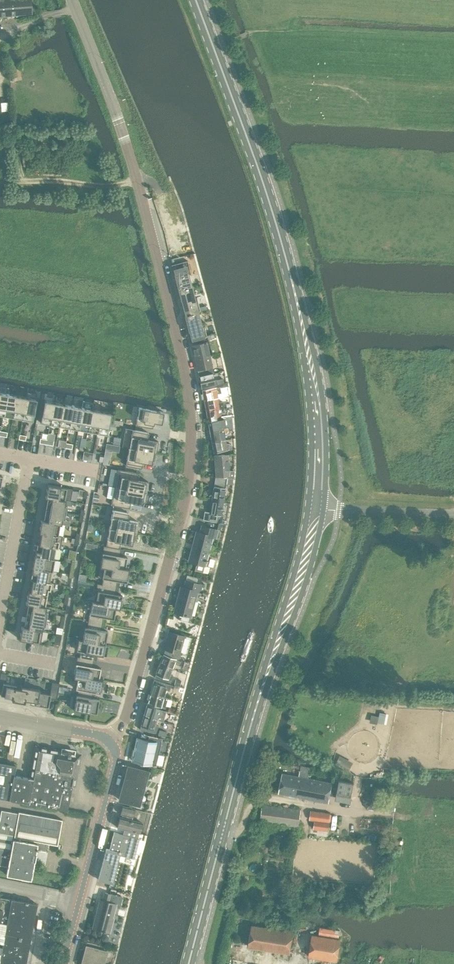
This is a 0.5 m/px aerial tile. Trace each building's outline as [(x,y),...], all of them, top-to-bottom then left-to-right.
[(31,14),(30,0),(0,0),(0,16),(31,14)] [(178,290),(192,287),(190,276),(192,275),(188,261),(172,265),(175,265),(177,273),(174,274),(178,290)] [(185,316),(201,311),(200,307),(198,297),(195,298),(192,287),(178,290),(181,301),(184,300),(187,314),(185,315),(185,316)] [(201,311),(185,316),(189,332),(192,331),(194,340),(208,337),(207,335),(204,322),(201,323),(199,312),(201,312),(201,311)] [(195,358),(209,355),(206,342),(192,345),(195,358)] [(199,376),(214,373),(209,355),(195,358),(198,370),(199,376)] [(215,385),(213,373),(214,373),(199,376),(202,388),(215,385)] [(3,415),(7,393),(8,393),(9,388),(0,386),(0,415),(3,415)] [(204,400),(218,398),(217,394),(222,393),(220,387),(216,387),(202,390),(204,400)] [(26,396),(22,419),(32,420),(37,393),(27,391),(26,396)] [(7,393),(3,415),(13,417),(17,394),(8,393),(7,393)] [(17,394),(13,417),(22,419),(26,396),(17,394)] [(206,411),(224,408),(223,401),(219,402),(218,398),(204,400),(206,411)] [(44,400),(40,422),(50,424),(54,401),(44,400)] [(54,401),(50,424),(59,425),(63,403),(54,401)] [(82,407),(78,429),(88,431),(92,408),(93,403),(83,401),(82,406),(82,407)] [(63,403),(59,425),(69,427),(73,405),(63,403)] [(73,405),(69,427),(78,429),(82,407),(82,406),(73,405)] [(149,409),(139,407),(135,425),(153,428),(154,422),(161,423),(163,412),(158,411),(158,408),(150,407),(149,409)] [(92,408),(88,431),(97,432),(101,410),(92,408)] [(221,417),(221,414),(225,413),(224,408),(206,411),(208,421),(227,418),(227,416),(221,417)] [(101,410),(97,432),(107,434),(111,412),(101,410)] [(210,432),(231,428),(231,418),(233,418),(233,417),(227,418),(208,421),(210,432)] [(148,432),(125,428),(122,446),(129,448),(129,447),(156,452),(158,441),(147,439),(148,432)] [(212,442),(225,440),(225,435),(229,433),(229,430),(232,430),(231,428),(210,432),(212,442)] [(225,440),(212,442),(213,453),(227,450),(232,449),(231,444),(226,444),(225,440)] [(129,447),(129,448),(126,466),(142,468),(143,462),(151,463),(152,461),(154,461),(155,455),(156,452),(129,447)] [(105,452),(103,463),(109,464),(111,453),(105,452)] [(228,454),(214,455),(216,476),(216,477),(227,477),(228,478),(232,478),(233,478),(234,471),(233,471),(229,471),(228,462),(228,454)] [(118,469),(114,487),(146,492),(148,481),(137,479),(138,473),(118,469)] [(214,486),(212,500),(223,502),(227,477),(216,477),(215,477),(215,483),(214,486)] [(47,489),(45,496),(65,500),(70,501),(72,489),(67,488),(61,486),(54,485),(48,484),(47,489)] [(114,487),(111,505),(129,508),(131,502),(142,504),(142,501),(144,501),(146,495),(146,492),(114,487)] [(45,496),(45,497),(47,497),(45,509),(66,512),(67,505),(65,505),(65,500),(45,496)] [(204,511),(203,519),(209,520),(208,521),(215,522),(216,522),(222,523),(223,516),(220,516),(221,515),(223,502),(212,500),(210,512),(204,511)] [(41,520),(61,524),(62,519),(64,520),(66,512),(45,509),(43,520),(41,520)] [(112,510),(109,528),(136,533),(138,522),(127,520),(128,513),(112,510)] [(40,528),(39,532),(62,536),(58,535),(60,524),(61,524),(41,520),(39,528),(40,528)] [(197,532),(189,560),(196,562),(194,570),(204,572),(206,564),(213,536),(217,537),(219,531),(216,530),(202,526),(201,533),(197,532)] [(106,546),(119,548),(121,542),(132,544),(132,541),(134,541),(136,533),(109,528),(106,546)] [(37,543),(37,544),(60,548),(62,536),(39,532),(41,533),(39,544),(37,543)] [(34,555),(54,559),(55,559),(54,559),(56,547),(60,548),(37,544),(36,550),(35,550),(34,555)] [(99,565),(99,566),(114,568),(114,566),(125,568),(127,557),(123,556),(120,555),(121,549),(119,548),(106,546),(103,545),(100,562),(100,565),(99,565)] [(34,555),(32,567),(52,571),(53,566),(53,567),(53,566),(54,564),(54,559),(34,555)] [(99,566),(97,577),(103,578),(102,584),(116,587),(117,581),(120,581),(126,582),(128,573),(129,568),(125,568),(114,566),(114,568),(99,566)] [(31,573),(30,579),(51,583),(51,582),(49,582),(51,571),(52,571),(32,567),(32,568),(31,573)] [(28,590),(28,591),(47,594),(48,590),(50,590),(51,583),(30,579),(30,580),(32,580),(30,591),(28,590)] [(181,587),(175,612),(180,613),(178,619),(188,622),(190,616),(191,616),(197,591),(201,592),(203,585),(187,580),(185,588),(181,587)] [(95,601),(106,603),(105,606),(116,607),(116,608),(120,608),(120,606),(122,595),(115,593),(116,587),(102,584),(101,584),(97,583),(96,590),(97,590),(95,600),(95,601)] [(27,595),(26,603),(46,606),(45,606),(47,594),(28,591),(27,595)] [(89,614),(88,621),(102,623),(103,617),(114,619),(116,608),(116,607),(105,606),(106,603),(95,601),(92,600),(91,605),(90,605),(89,614)] [(26,603),(28,604),(26,615),(46,619),(47,611),(45,611),(46,606),(26,603)] [(21,626),(43,630),(42,630),(42,626),(45,626),(46,619),(26,615),(24,626),(21,626)] [(82,640),(105,644),(107,631),(104,630),(101,630),(102,623),(88,621),(87,627),(85,627),(82,640)] [(20,634),(19,639),(32,641),(41,643),(43,630),(21,626),(20,634)] [(175,658),(179,659),(181,650),(185,636),(169,632),(164,648),(176,652),(175,658)] [(78,639),(76,650),(80,651),(79,657),(93,660),(95,654),(98,654),(102,655),(106,655),(108,644),(105,644),(82,640),(78,639)] [(163,654),(159,664),(172,668),(174,664),(179,665),(181,661),(179,660),(164,654),(163,654)] [(74,673),(73,677),(77,678),(77,677),(88,679),(88,677),(98,679),(99,678),(101,668),(95,667),(92,666),(93,660),(79,657),(77,656),(76,663),(74,673)] [(156,674),(155,677),(171,682),(173,675),(170,674),(172,668),(159,664),(156,674)] [(48,707),(50,698),(56,699),(56,700),(57,700),(59,683),(52,682),(52,683),(50,693),(39,691),(40,689),(21,685),(21,688),(16,687),(16,684),(6,683),(7,674),(8,674),(1,672),(0,676),(0,690),(1,690),(0,695),(12,697),(11,700),(24,702),(25,699),(36,701),(35,704),(48,707)] [(77,678),(75,689),(78,689),(77,695),(92,698),(93,692),(96,692),(100,693),(102,684),(103,679),(99,678),(98,679),(88,677),(88,679),(77,677),(77,678)] [(150,693),(163,696),(165,689),(169,690),(171,684),(154,679),(150,693)] [(147,703),(160,706),(165,708),(168,698),(163,696),(150,693),(147,703)] [(74,695),(71,709),(73,709),(73,710),(89,713),(89,712),(96,714),(99,699),(92,698),(77,695),(74,695)] [(147,705),(144,715),(157,719),(163,720),(166,710),(160,709),(147,705)] [(155,725),(157,719),(144,715),(141,725),(140,729),(156,734),(158,726),(155,725)] [(137,738),(135,748),(158,753),(162,738),(149,735),(148,740),(137,738)] [(14,774),(9,800),(28,803),(67,810),(72,785),(75,786),(81,753),(35,745),(29,777),(14,774)] [(135,748),(132,760),(156,766),(158,753),(135,748)] [(340,755),(335,764),(348,770),(353,762),(340,755)] [(14,774),(16,764),(0,761),(0,798),(9,800),(14,774)] [(297,796),(328,802),(332,785),(338,787),(336,796),(351,799),(354,783),(332,779),(331,782),(308,778),(309,775),(311,775),(312,772),(310,772),(311,767),(301,765),(299,776),(283,773),(279,793),(290,795),(290,797),(295,798),(297,796)] [(119,799),(137,804),(145,806),(149,792),(141,790),(146,771),(128,766),(119,799)] [(299,827),(301,809),(262,804),(260,822),(299,827)] [(133,816),(134,808),(123,805),(121,813),(133,816)] [(62,820),(18,811),(18,813),(1,810),(0,815),(0,864),(7,866),(6,874),(30,879),(36,848),(47,850),(48,842),(57,844),(62,820)] [(311,810),(310,820),(315,820),(314,828),(328,830),(330,813),(311,810)] [(117,827),(124,828),(140,832),(142,821),(120,816),(117,827)] [(112,882),(119,855),(134,859),(135,855),(139,837),(138,837),(140,832),(124,828),(123,834),(114,831),(109,849),(106,848),(99,879),(112,882)] [(119,905),(122,896),(105,892),(102,900),(100,900),(92,926),(108,931),(115,904),(119,905)] [(13,899),(0,896),(0,906),(11,908),(13,899)] [(34,922),(37,904),(13,899),(11,908),(0,906),(0,915),(34,922)] [(34,922),(0,915),(0,934),(30,940),(34,922)] [(248,947),(290,953),(293,930),(252,924),(248,947)] [(30,940),(0,934),(0,953),(27,958),(30,940)] [(312,934),(309,957),(337,961),(340,938),(312,934)] [(107,951),(86,946),(81,963),(104,963),(107,951)] [(27,958),(0,953),(0,963),(25,963),(27,958)]
